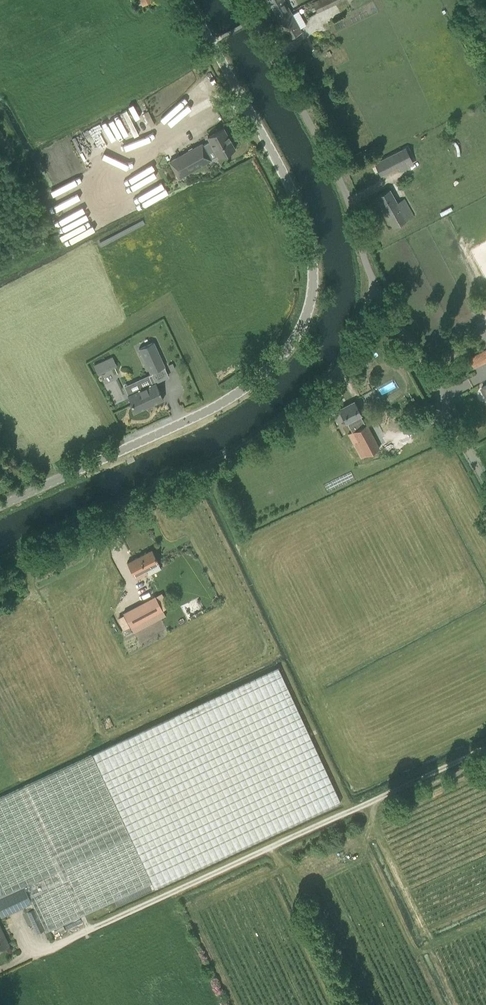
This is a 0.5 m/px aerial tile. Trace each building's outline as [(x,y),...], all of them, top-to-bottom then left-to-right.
[(278,18),(291,11),(284,0),(268,0),(278,18)] [(323,10),(318,0),(312,3),(317,13),(323,10)] [(278,18),(289,38),(301,31),(300,29),(305,26),(298,13),(293,15),(291,11),(278,18)] [(183,100),(161,118),(165,123),(187,104),(183,100)] [(150,110),(143,114),(141,108),(134,111),(143,130),(156,124),(150,110)] [(124,138),(133,134),(134,137),(141,134),(131,111),(115,117),(124,138)] [(113,120),(101,125),(110,145),(122,139),(113,120)] [(169,161),(178,178),(211,160),(207,152),(214,148),(219,157),(235,149),(234,147),(235,146),(232,141),(231,141),(223,128),(206,138),(209,142),(203,145),(202,143),(169,161)] [(94,165),(120,153),(118,148),(92,159),(94,165)] [(405,148),(375,163),(381,175),(399,166),(400,166),(394,154),(404,149),(405,150),(405,148)] [(144,206),(170,194),(152,157),(122,172),(129,187),(128,188),(135,203),(140,200),(144,206)] [(398,169),(390,173),(395,182),(403,178),(398,169)] [(376,196),(393,227),(414,216),(404,198),(397,202),(389,189),(376,196)] [(154,342),(139,348),(147,366),(150,373),(158,370),(165,366),(161,358),(154,342)] [(368,350),(361,361),(366,364),(373,353),(368,350)] [(471,367),(485,362),(485,351),(485,350),(467,356),(471,367)] [(155,383),(127,395),(135,412),(163,399),(155,383)] [(354,401),(338,410),(346,423),(347,423),(349,428),(352,432),(348,434),(361,458),(379,448),(366,424),(365,425),(363,421),(360,416),(361,415),(354,401)] [(152,549),(127,562),(132,571),(136,579),(147,573),(146,569),(158,563),(159,562),(157,558),(152,549)] [(123,612),(131,627),(169,606),(161,592),(123,612)] [(33,934),(45,929),(46,931),(152,881),(155,888),(341,801),(278,667),(0,797),(0,914),(1,917),(25,906),(28,911),(23,913),(33,934)] [(9,945),(0,927),(0,949),(9,945)]
